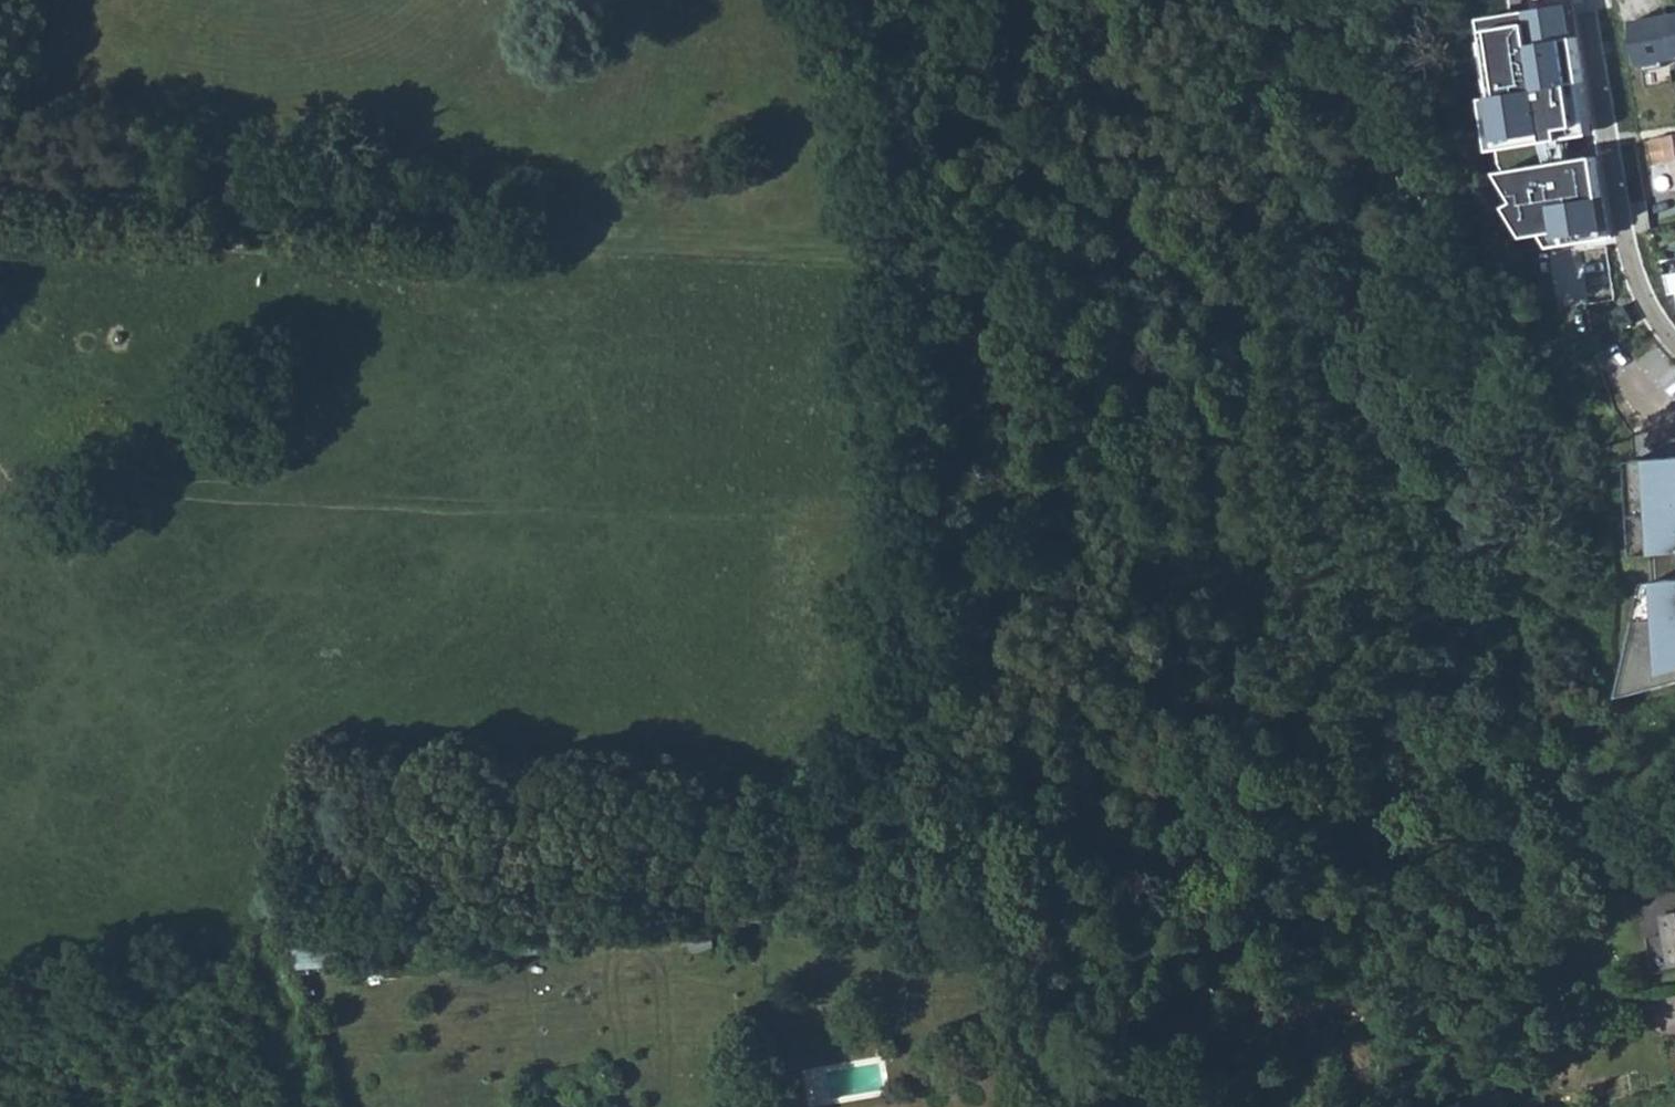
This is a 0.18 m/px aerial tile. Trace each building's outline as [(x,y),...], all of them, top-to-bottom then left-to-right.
[(1496,10),(1506,82),(1491,84),(1502,163),(1555,244),(1608,234),(1576,0),(1563,0),(1496,10)] [(1674,55),(1674,9),(1635,16),(1643,61),(1674,55)] [(1654,139),(1658,162),(1674,159),(1674,136),(1654,139)] [(1639,451),(1649,546),(1656,545),(1657,571),(1634,687),(1674,675),(1674,447),(1639,451)] [(1666,913),(1674,960),(1674,912),(1666,913)]
